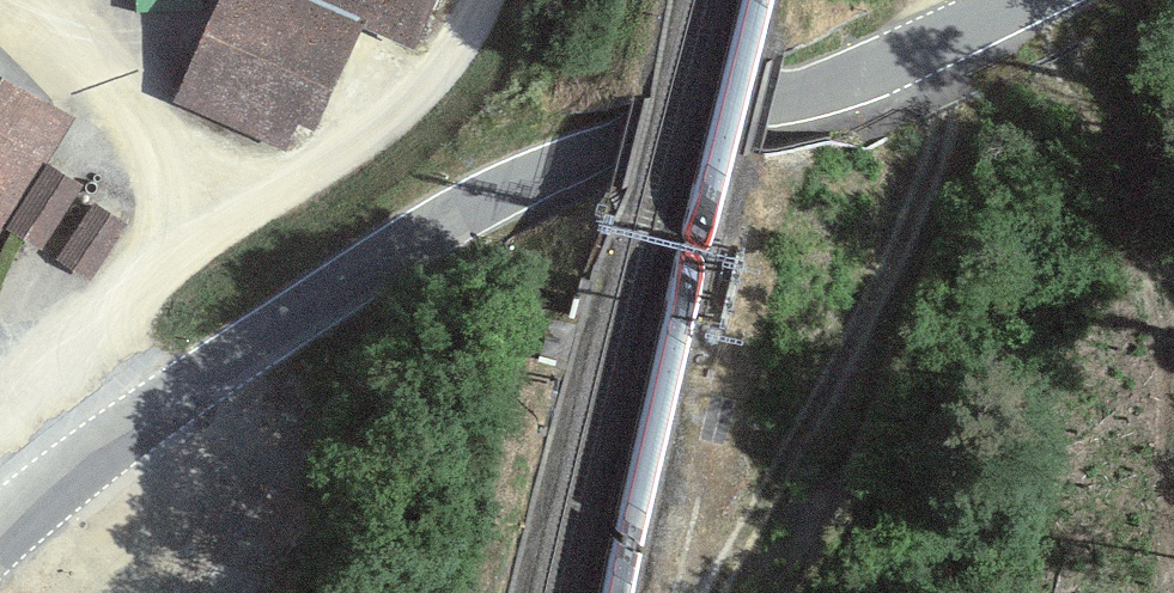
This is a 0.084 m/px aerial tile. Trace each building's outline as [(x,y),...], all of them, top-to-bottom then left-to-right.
[(160,60),(294,118),(346,0),(187,0),(160,60)] [(0,81),(0,221),(63,119),(0,81)] [(50,243),(95,272),(134,212),(89,183),(50,243)]
